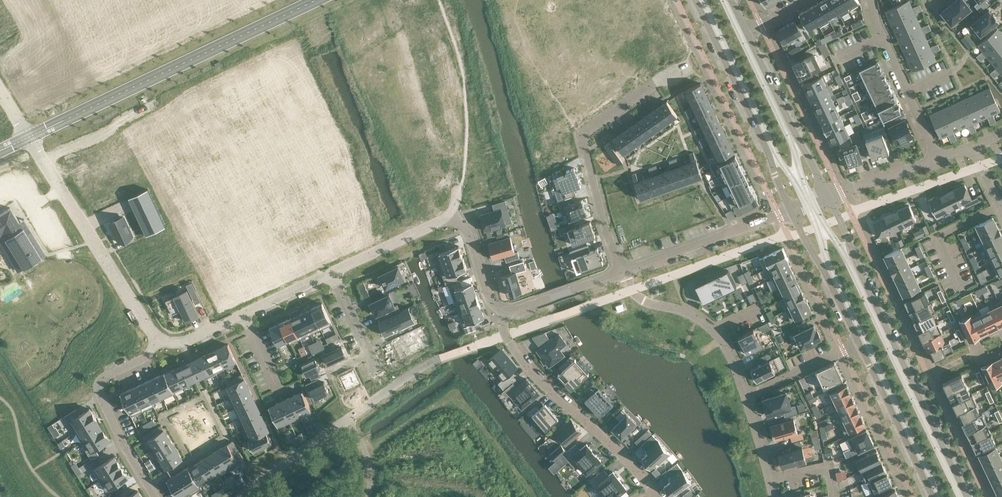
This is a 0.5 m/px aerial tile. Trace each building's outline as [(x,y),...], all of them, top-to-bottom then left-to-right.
[(819,2),(830,21),(828,18),(837,12),(840,17),(840,16),(831,0),(823,0),(819,2)] [(840,16),(850,11),(844,0),(831,0),(840,16)] [(850,11),(851,11),(850,10),(860,4),(858,0),(844,0),(850,11)] [(890,21),(913,10),(912,8),(908,0),(886,10),(890,21)] [(948,6),(949,6),(941,12),(951,24),(971,8),(964,0),(956,0),(953,2),(948,6)] [(978,1),(979,1),(974,5),(979,11),(989,3),(986,0),(978,0),(978,1)] [(819,2),(809,8),(820,27),(830,21),(819,2)] [(809,8),(799,14),(808,29),(818,24),(819,27),(820,27),(809,8)] [(971,24),(981,35),(999,20),(993,13),(992,13),(989,9),(971,24)] [(913,10),(890,21),(895,31),(917,20),(914,13),(913,10)] [(917,20),(895,31),(899,40),(922,30),(921,27),(917,20)] [(784,42),(797,35),(801,42),(811,36),(804,25),(799,28),(795,21),(777,31),(784,42)] [(1001,39),(1001,35),(997,28),(978,44),(983,50),(985,53),(1001,39)] [(904,50),(926,40),(923,33),(922,30),(899,40),(904,50)] [(985,53),(987,55),(992,61),(1001,53),(1001,39),(985,53)] [(926,40),(904,50),(908,60),(931,50),(929,47),(926,40)] [(975,40),(969,45),(972,48),(978,43),(975,40)] [(786,53),(790,59),(796,56),(792,49),(786,53)] [(913,70),(935,60),(932,53),(931,50),(908,60),(913,70)] [(992,61),(997,67),(998,70),(1001,67),(1001,53),(992,61)] [(813,54),(794,63),(800,77),(805,74),(808,80),(819,75),(816,69),(820,68),(813,54)] [(864,80),(882,71),(877,61),(859,70),(864,80)] [(869,90),(887,81),(882,71),(864,80),(868,89),(869,90)] [(823,75),(803,84),(808,95),(828,85),(823,75)] [(873,99),(892,91),(887,81),(869,90),(868,89),(866,90),(867,91),(871,100),(871,101),(874,100),(873,99)] [(701,83),(685,90),(689,101),(706,93),(701,83)] [(808,95),(812,104),(831,96),(826,86),(828,85),(808,95)] [(979,92),(990,115),(992,114),(1000,110),(990,88),(979,92)] [(892,91),(873,99),(874,100),(878,109),(896,100),(892,91)] [(970,97),(980,119),(987,116),(990,115),(979,92),(970,97)] [(706,93),(689,101),(694,110),(710,103),(706,93)] [(812,104),(817,114),(835,105),(831,96),(812,104)] [(960,101),(970,124),(973,123),(980,119),(970,97),(960,101)] [(883,119),(901,111),(896,100),(878,109),(883,119)] [(668,122),(677,116),(667,101),(658,108),(668,122)] [(970,124),(960,101),(950,106),(960,128),(967,125),(970,124)] [(710,103),(694,110),(699,120),(715,112),(710,103)] [(822,124),(840,115),(835,105),(817,114),(822,124)] [(940,110),(950,133),(953,132),(960,128),(950,106),(940,110)] [(649,114),(659,129),(668,122),(658,108),(649,114)] [(905,115),(903,110),(894,114),(896,119),(905,115)] [(940,110),(930,115),(940,138),(948,134),(950,133),(940,110)] [(715,112),(699,120),(703,130),(720,122),(715,112)] [(649,114),(640,120),(650,135),(659,129),(649,114)] [(822,124),(826,134),(845,125),(840,115),(822,124)] [(640,120),(631,126),(642,141),(650,135),(640,120)] [(912,137),(905,121),(889,128),(897,144),(912,137)] [(720,122),(703,130),(708,140),(724,132),(720,122)] [(845,125),(826,134),(831,144),(849,135),(845,125)] [(631,126),(622,132),(633,147),(642,141),(631,126)] [(853,144),(840,149),(840,150),(840,151),(838,152),(841,159),(843,158),(846,166),(846,167),(847,167),(862,161),(863,161),(862,160),(861,156),(866,154),(858,131),(850,135),(853,144)] [(878,153),(881,152),(882,154),(889,151),(885,140),(888,138),(886,131),(865,139),(872,158),(879,155),(878,153)] [(622,132),(613,139),(624,154),(633,147),(622,132)] [(724,132),(708,140),(713,149),(729,142),(724,132)] [(713,149),(717,160),(734,152),(729,142),(713,149)] [(735,156),(718,164),(723,174),(740,166),(735,156)] [(702,177),(696,160),(686,164),(692,181),(702,177)] [(692,181),(686,164),(675,167),(681,184),(692,181)] [(740,166),(723,174),(727,184),(745,176),(740,166)] [(567,173),(554,178),(557,187),(560,186),(565,198),(576,194),(574,188),(581,186),(574,167),(566,170),(567,173)] [(681,184),(675,167),(665,171),(671,188),(681,184)] [(671,188),(665,171),(655,175),(661,192),(671,188)] [(661,192),(655,175),(645,178),(651,195),(661,192)] [(745,176),(727,184),(732,194),(750,186),(745,176)] [(645,178),(634,182),(640,199),(651,195),(645,178)] [(971,198),(965,184),(947,193),(953,207),(971,199),(972,199),(971,198)] [(750,186),(732,194),(737,205),(755,197),(750,186)] [(148,189),(129,198),(147,234),(165,226),(148,189)] [(953,207),(947,193),(929,201),(928,201),(936,216),(953,207)] [(572,196),(558,201),(563,214),(567,213),(569,220),(586,214),(584,209),(585,209),(583,204),(581,199),(573,202),(572,196)] [(505,201),(493,204),(495,210),(480,215),(485,230),(506,224),(501,209),(507,207),(505,201)] [(908,205),(891,214),(898,228),(915,220),(916,220),(909,205),(908,205)] [(1,234),(23,268),(46,254),(27,224),(23,227),(10,207),(0,214),(0,235),(1,234)] [(891,214),(873,222),(880,237),(898,228),(891,214)] [(123,217),(110,223),(120,242),(132,236),(123,217)] [(992,217),(976,225),(981,235),(997,227),(992,217)] [(573,223),(559,228),(562,234),(568,232),(573,244),(595,236),(590,221),(575,227),(573,223)] [(920,227),(924,234),(929,231),(926,225),(920,227)] [(997,227),(981,235),(986,245),(1001,237),(998,227),(997,227)] [(510,237),(488,243),(493,259),(504,256),(506,262),(520,258),(518,251),(515,252),(510,237)] [(986,245),(990,255),(1001,249),(1001,237),(986,245)] [(900,238),(894,241),(897,247),(903,244),(900,238)] [(459,246),(435,254),(439,266),(463,257),(459,246)] [(773,252),(759,258),(764,269),(788,258),(783,247),(777,250),(776,250),(773,252)] [(596,249),(576,256),(581,270),(601,263),(602,263),(603,263),(602,262),(601,258),(603,258),(601,252),(599,253),(598,249),(597,248),(596,249)] [(884,256),(889,266),(906,258),(901,248),(884,256)] [(990,255),(995,264),(1001,261),(1001,249),(990,255)] [(463,257),(439,266),(446,284),(457,280),(455,273),(467,269),(463,257)] [(788,258),(764,269),(765,270),(766,269),(771,279),(791,269),(787,259),(788,259),(788,258)] [(906,258),(889,266),(894,276),(910,268),(906,258)] [(512,273),(502,275),(508,295),(521,291),(516,272),(526,269),(524,261),(509,265),(512,273)] [(398,266),(380,275),(386,287),(404,279),(398,266)] [(910,268),(894,276),(899,285),(915,277),(910,268)] [(791,269),(771,279),(772,279),(777,289),(796,279),(791,269)] [(728,270),(695,286),(703,303),(736,287),(728,270)] [(742,273),(737,275),(742,284),(747,281),(743,273),(742,273)] [(903,295),(920,288),(915,277),(899,285),(903,295)] [(460,279),(448,284),(454,302),(476,294),(472,282),(462,286),(460,279)] [(796,279),(777,289),(780,287),(785,297),(781,299),(801,290),(796,279)] [(192,282),(187,284),(190,291),(195,289),(192,282)] [(801,290),(781,299),(786,310),(806,300),(801,289),(801,290)] [(172,314),(181,310),(186,321),(199,315),(187,290),(174,296),(165,300),(172,314)] [(904,301),(909,311),(930,301),(925,291),(904,301)] [(752,293),(747,295),(750,302),(756,300),(752,293)] [(375,310),(377,315),(381,313),(384,319),(400,311),(397,304),(395,305),(389,294),(370,303),(374,311),(375,310)] [(476,294),(454,302),(455,302),(456,302),(460,313),(480,305),(476,294)] [(806,300),(786,310),(791,320),(811,311),(806,300)] [(914,320),(913,321),(932,312),(935,311),(935,310),(930,301),(931,301),(930,301),(909,311),(909,312),(909,311),(914,320)] [(322,303),(311,308),(321,329),(332,324),(322,303)] [(480,305),(460,313),(464,325),(467,323),(484,317),(480,306),(480,305)] [(1000,305),(991,310),(998,326),(1001,324),(1001,308),(1000,305)] [(378,321),(379,322),(385,334),(384,335),(385,335),(408,324),(402,311),(409,308),(409,307),(400,311),(384,319),(378,321)] [(311,308),(301,313),(311,334),(321,329),(311,308)] [(998,326),(991,310),(981,314),(989,331),(998,326)] [(932,312),(913,321),(918,331),(936,322),(932,312)] [(301,313),(290,318),(300,339),(311,334),(301,313)] [(981,314),(972,319),(971,319),(979,335),(989,331),(981,314)] [(970,316),(960,321),(969,340),(979,335),(971,319),(972,319),(970,316)] [(290,318),(280,322),(288,340),(290,343),(300,339),(290,318)] [(801,347),(821,338),(817,329),(816,329),(813,325),(810,326),(807,321),(798,325),(801,331),(795,334),(801,347)] [(918,331),(923,340),(940,332),(941,332),(943,331),(938,321),(936,322),(918,331)] [(280,322),(269,328),(278,345),(288,340),(280,322)] [(766,323),(759,326),(762,332),(769,328),(766,323)] [(398,349),(396,350),(401,359),(410,355),(409,353),(422,347),(423,348),(424,347),(418,335),(424,332),(421,326),(400,336),(402,341),(395,344),(398,349)] [(757,334),(756,335),(753,329),(736,337),(740,344),(742,343),(746,353),(754,349),(756,352),(764,348),(757,334)] [(940,332),(923,340),(927,350),(945,342),(941,332),(940,332)] [(531,337),(540,348),(537,351),(549,366),(564,355),(559,348),(566,343),(558,334),(550,340),(544,333),(531,337)] [(932,360),(954,350),(954,349),(953,350),(949,340),(945,342),(927,350),(928,351),(928,350),(932,360)] [(217,349),(225,365),(236,360),(228,344),(217,349)] [(324,355),(328,364),(346,356),(341,346),(324,355)] [(207,354),(215,370),(225,365),(217,349),(207,354)] [(509,360),(507,357),(508,357),(507,357),(500,349),(488,360),(503,378),(498,383),(504,390),(516,379),(511,373),(516,368),(510,361),(510,360),(509,360)] [(207,354),(191,361),(199,378),(215,370),(207,354)] [(577,361),(571,354),(558,366),(568,378),(564,381),(571,389),(582,380),(578,376),(583,372),(575,363),(577,361)] [(761,364),(751,369),(756,380),(779,369),(774,358),(767,361),(764,356),(759,358),(761,364)] [(301,364),(307,376),(320,370),(314,357),(301,364)] [(1000,378),(1001,377),(1001,359),(1001,358),(992,362),(1000,379),(1000,378)] [(191,361),(175,369),(183,385),(199,378),(191,361)] [(815,371),(824,389),(843,380),(834,362),(815,371)] [(1001,381),(1000,378),(1000,379),(992,362),(982,367),(991,386),(1001,381)] [(164,373),(173,391),(173,390),(183,385),(175,369),(165,373),(165,372),(164,373)] [(339,377),(345,390),(357,384),(351,371),(339,377)] [(153,378),(162,396),(173,391),(164,373),(153,378)] [(961,373),(943,382),(948,393),(966,384),(961,373)] [(143,383),(151,401),(162,396),(153,378),(143,383)] [(228,386),(233,396),(249,389),(244,378),(239,380),(233,383),(228,386)] [(517,387),(513,382),(502,391),(506,397),(509,394),(522,409),(539,394),(539,395),(540,394),(539,393),(527,379),(527,378),(526,379),(517,387)] [(324,381),(309,388),(314,399),(329,392),(324,381)] [(594,382),(585,391),(589,396),(585,400),(600,416),(610,406),(598,393),(601,390),(594,382)] [(132,388),(140,406),(151,401),(143,383),(132,388)] [(847,384),(826,394),(831,404),(851,394),(847,384)] [(948,393),(952,402),(970,394),(966,384),(948,393)] [(120,393),(129,412),(140,406),(132,388),(120,393)] [(233,396),(238,407),(254,399),(249,389),(233,396)] [(302,391),(291,396),(301,417),(312,412),(302,391)] [(805,394),(808,399),(813,397),(811,391),(805,394)] [(777,412),(780,411),(781,410),(783,410),(785,416),(797,412),(795,405),(790,407),(786,393),(764,399),(765,405),(764,405),(764,406),(765,406),(767,414),(767,415),(768,414),(775,412),(776,412),(777,412)] [(952,402),(957,412),(975,403),(975,404),(977,403),(972,393),(970,394),(952,402)] [(831,404),(830,404),(835,414),(856,404),(851,394),(831,404)] [(291,396),(280,401),(290,422),(289,422),(290,424),(302,419),(301,417),(291,396)] [(242,417),(259,409),(254,399),(238,407),(242,417)] [(280,401),(269,407),(279,427),(289,422),(290,422),(280,401)] [(526,412),(535,423),(537,421),(545,430),(558,418),(546,404),(541,409),(536,403),(526,412)] [(975,403),(957,412),(962,422),(980,413),(975,404),(975,403)] [(856,404),(835,414),(839,424),(861,414),(856,404)] [(90,408),(72,419),(79,430),(96,419),(90,408)] [(622,408),(614,416),(619,421),(612,428),(621,437),(626,433),(627,434),(633,428),(631,427),(636,422),(622,408)] [(247,427),(264,420),(259,409),(242,417),(247,427)] [(980,413),(962,422),(966,432),(986,422),(987,422),(982,412),(980,413)] [(861,414),(839,424),(844,434),(866,424),(861,414)] [(96,419),(79,430),(85,440),(103,429),(96,419)] [(775,440),(775,439),(790,435),(792,441),(803,437),(802,432),(798,433),(794,419),(793,419),(793,420),(771,426),(775,440)] [(248,439),(268,430),(264,420),(247,427),(252,437),(248,439)] [(565,444),(581,431),(572,420),(556,433),(565,444)] [(966,432),(971,441),(991,432),(986,422),(966,432)] [(103,429),(85,440),(92,451),(109,440),(103,429)] [(148,438),(155,448),(170,439),(164,429),(160,431),(156,434),(152,436),(148,438)] [(847,439),(851,447),(843,451),(846,457),(858,451),(874,444),(869,434),(868,434),(866,429),(847,439)] [(248,439),(253,451),(272,442),(267,431),(269,430),(268,430),(248,439)] [(635,442),(639,446),(652,435),(648,430),(635,442)] [(971,441),(976,452),(996,442),(991,432),(971,441)] [(650,467),(656,461),(659,464),(670,453),(652,434),(641,445),(648,452),(642,458),(650,467)] [(155,448),(161,458),(176,449),(170,439),(155,448)] [(218,450),(227,465),(237,459),(235,455),(233,451),(230,447),(228,444),(218,450)] [(601,460),(596,454),(595,454),(591,450),(592,450),(587,444),(580,449),(575,444),(563,454),(574,467),(579,463),(587,473),(601,460)] [(560,445),(550,454),(555,460),(566,451),(560,445)] [(806,462),(801,446),(778,453),(782,467),(797,462),(798,464),(806,462)] [(979,454),(984,464),(1000,456),(995,446),(979,454)] [(161,458),(167,468),(182,459),(176,449),(161,458)] [(208,456),(217,471),(227,465),(218,450),(208,456)] [(856,459),(861,470),(881,461),(876,450),(856,459)] [(114,456),(97,467),(104,478),(121,467),(114,456)] [(198,462),(208,477),(217,471),(208,456),(198,462)] [(984,464),(988,474),(1001,467),(1001,460),(1000,456),(984,464)] [(887,472),(881,461),(861,470),(866,481),(887,472)] [(188,467),(199,484),(198,483),(208,477),(198,462),(189,468),(188,467)] [(677,463),(667,471),(671,476),(669,478),(671,481),(664,486),(671,495),(690,481),(677,463)] [(104,478),(110,488),(127,477),(121,467),(104,478)] [(178,473),(189,490),(199,484),(188,467),(178,473)] [(993,483),(1001,479),(1001,467),(988,474),(993,483)] [(617,477),(618,477),(614,472),(613,471),(608,475),(604,470),(590,481),(594,487),(596,485),(605,496),(607,496),(614,492),(617,495),(626,488),(617,477)] [(887,485),(892,482),(887,472),(866,481),(871,492),(876,490),(879,495),(890,490),(887,485)] [(178,496),(189,490),(178,473),(167,480),(178,496)] [(998,493),(1001,491),(1001,479),(993,483),(998,493)]
